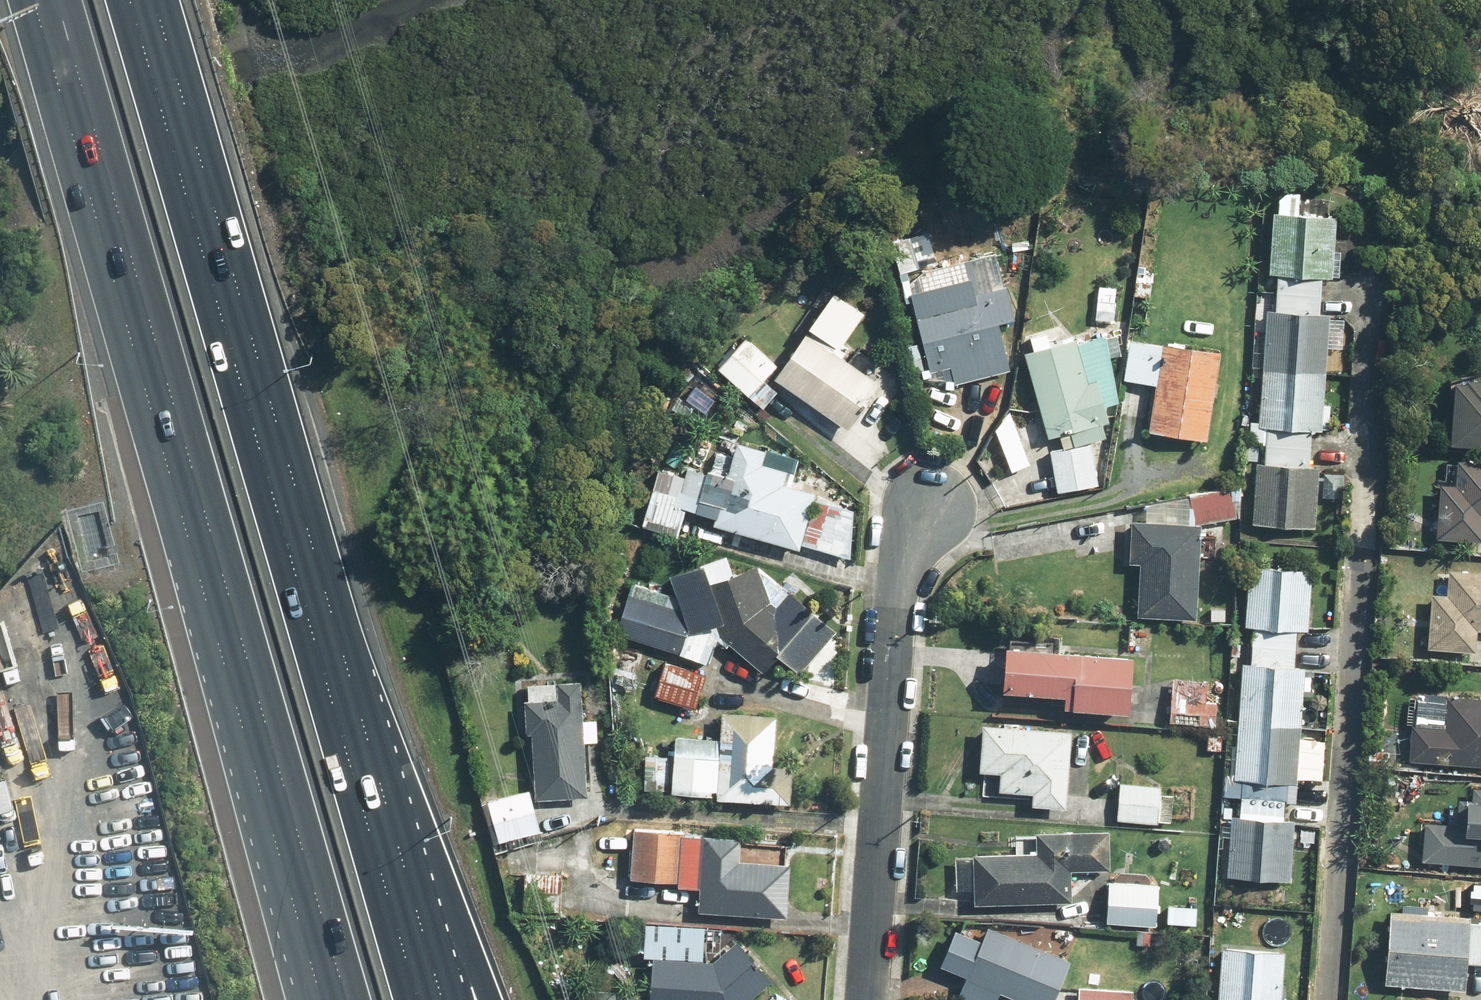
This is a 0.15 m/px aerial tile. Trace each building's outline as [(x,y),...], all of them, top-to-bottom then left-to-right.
[(1310,431),(1326,432),(1328,406),(1318,405),(1323,344),(1333,345),(1335,319),(1316,317),(1319,280),(1337,281),(1339,254),(1333,254),(1335,219),(1294,216),(1296,193),(1273,191),(1255,424),(1244,423),(1241,466),(1252,467),(1248,529),(1318,534),(1323,472),(1307,471),(1310,431)] [(917,269),(909,235),(884,241),(893,275),(917,269)] [(900,342),(909,380),(948,371),(951,384),(1006,372),(995,325),(1012,321),(998,256),(903,277),(916,339),(900,342)] [(1153,282),(1131,281),(1130,301),(1152,303),(1153,282)] [(1111,322),(1111,287),(1091,286),(1090,322),(1111,322)] [(744,336),(715,366),(759,411),(784,387),(846,430),(877,386),(830,353),(857,314),(827,292),(774,368),(744,336)] [(1028,348),(1018,351),(1045,441),(1071,433),(1075,446),(1104,437),(1101,426),(1108,424),(1103,409),(1120,404),(1107,359),(1120,355),(1113,332),(1074,344),(1072,335),(1045,343),(1041,331),(1025,336),(1028,348)] [(1215,350),(1124,340),(1120,382),(1133,384),(1130,415),(1145,417),(1143,435),(1205,442),(1215,350)] [(1441,444),(1480,448),(1480,382),(1447,379),(1441,444)] [(1006,411),(990,431),(1007,475),(1027,467),(1006,411)] [(714,505),(713,527),(796,553),(798,548),(845,563),(851,511),(810,506),(812,492),(786,489),(795,458),(731,443),(724,471),(700,470),(699,504),(714,505)] [(1090,445),(1046,454),(1054,494),(1098,485),(1090,445)] [(1452,463),(1452,485),(1431,484),(1430,545),(1480,546),(1480,464),(1452,463)] [(672,539),(687,488),(649,476),(633,528),(672,539)] [(1195,617),(1197,523),(1123,521),(1122,564),(1134,564),(1133,616),(1195,617)] [(621,600),(612,632),(710,662),(716,642),(758,671),(768,657),(796,677),(829,630),(782,596),(774,607),(751,568),(733,578),(721,557),(664,574),(675,611),(670,613),(621,600)] [(1229,827),(1218,826),(1218,838),(1228,839),(1226,877),(1288,881),(1291,822),(1281,822),(1283,783),(1294,783),(1301,669),(1291,669),(1293,630),(1303,631),(1307,567),(1245,563),(1241,627),(1250,628),(1247,666),(1239,666),(1235,718),(1224,717),(1223,737),(1234,737),(1232,782),(1239,782),(1237,817),(1230,817),(1229,827)] [(1443,574),(1443,597),(1426,597),(1424,652),(1472,653),(1473,635),(1480,635),(1480,575),(1443,574)] [(1123,656),(996,646),(992,692),(1059,697),(1058,710),(1118,715),(1123,656)] [(701,677),(664,662),(653,692),(690,706),(701,677)] [(1169,680),(1166,725),(1213,728),(1215,703),(1203,703),(1204,682),(1169,680)] [(577,681),(515,684),(517,736),(529,736),(531,797),(583,795),(581,744),(595,744),(594,718),(578,719),(577,681)] [(1406,760),(1480,764),(1480,698),(1443,696),(1441,728),(1408,726),(1406,760)] [(638,759),(636,796),(785,806),(787,771),(767,770),(771,717),(719,714),(717,740),(670,737),(669,761),(638,759)] [(1066,730),(976,725),(973,773),(997,775),(996,792),(1027,794),(1027,807),(1061,809),(1066,730)] [(1158,785),(1117,783),(1114,823),(1156,825),(1156,821),(1170,821),(1171,795),(1157,794),(1158,785)] [(1418,859),(1480,865),(1480,789),(1469,788),(1468,801),(1455,800),(1453,824),(1422,821),(1418,859)] [(536,838),(525,791),(484,801),(495,848),(536,838)] [(740,836),(634,831),(631,880),(672,882),(672,889),(698,890),(697,916),(782,920),(785,866),(739,864),(740,836)] [(971,891),(971,904),(1068,905),(1069,870),(1105,870),(1106,833),(1035,832),(1035,854),(969,853),(969,861),(952,861),(952,891),(971,891)] [(558,876),(518,875),(517,914),(557,915),(558,876)] [(1157,887),(1102,884),(1100,924),(1155,927),(1157,887)] [(1194,908),(1164,906),(1163,924),(1193,926),(1194,908)] [(1378,986),(1461,989),(1461,965),(1480,965),(1480,925),(1463,924),(1463,916),(1381,913),(1378,986)] [(948,973),(1015,999),(1052,999),(1068,961),(968,922),(948,973)] [(1155,932),(1133,929),(1131,950),(1152,953),(1155,932)] [(643,959),(644,999),(748,999),(769,980),(733,942),(710,964),(643,959)] [(1284,950),(1217,947),(1215,999),(1281,999),(1284,950)] [(1076,988),(1075,999),(1130,999),(1130,992),(1076,988)]
